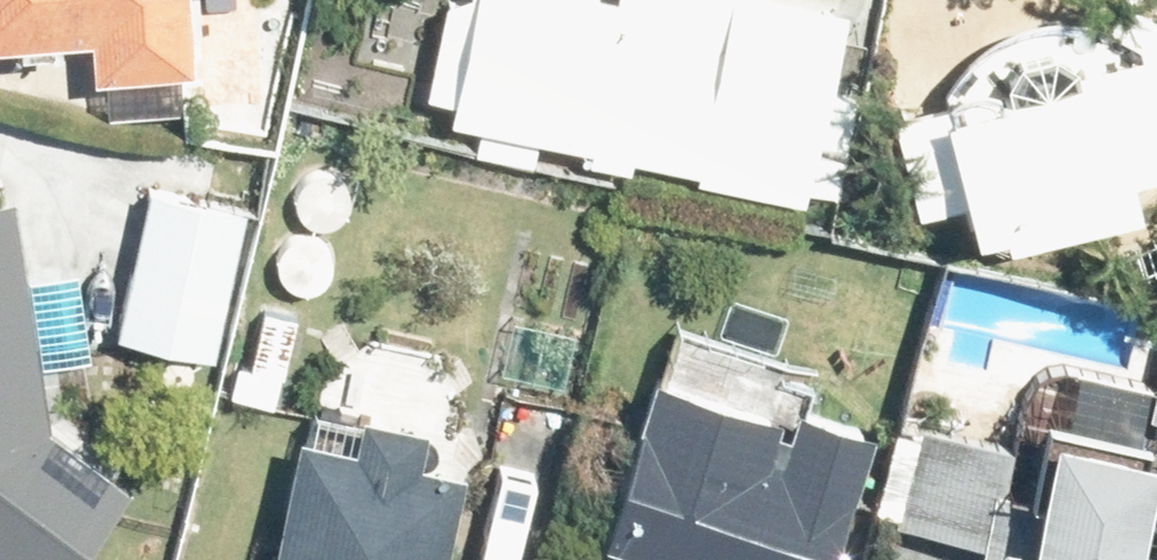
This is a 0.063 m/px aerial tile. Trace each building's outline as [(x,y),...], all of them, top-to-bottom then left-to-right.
[(6,23),(5,31),(49,30),(50,18),(78,17),(79,57),(93,57),(94,80),(171,76),(170,54),(183,52),(181,0),(0,0),(0,23),(6,23)] [(415,74),(439,80),(436,95),(579,128),(576,140),(620,150),(623,137),(688,153),(686,160),(794,185),(796,176),(830,183),(851,82),(818,74),(834,0),(430,0),(415,74)] [(1093,6),(1075,0),(1070,0),(1033,0),(1017,3),(1000,11),(986,18),(974,26),(963,37),(911,50),(914,62),(871,74),(898,176),(940,166),(944,179),(953,177),(961,207),(988,200),(989,211),(1123,177),(1120,168),(1156,159),(1156,0),(1097,0),(1093,6)] [(191,189),(231,200),(241,164),(198,154),(191,189)] [(6,559),(46,559),(115,467),(35,408),(1,179),(0,179),(0,556),(6,559)] [(211,295),(233,201),(231,200),(191,189),(150,180),(130,279),(211,295)] [(256,298),(244,353),(278,363),(292,305),(256,298)] [(583,509),(739,559),(805,559),(858,402),(784,379),(766,437),(750,431),(764,388),(636,345),(583,509)] [(1144,400),(1156,403),(1156,346),(1144,400)] [(1134,400),(1021,375),(1012,424),(1003,471),(980,465),(966,521),(957,559),(1156,559),(1156,535),(1106,526),(1134,400)] [(426,545),(447,450),(402,442),(409,406),(349,394),(343,427),(284,410),(246,559),(457,559),(458,552),(426,545)] [(886,500),(966,521),(980,465),(1003,471),(1012,424),(906,399),(886,500)]
